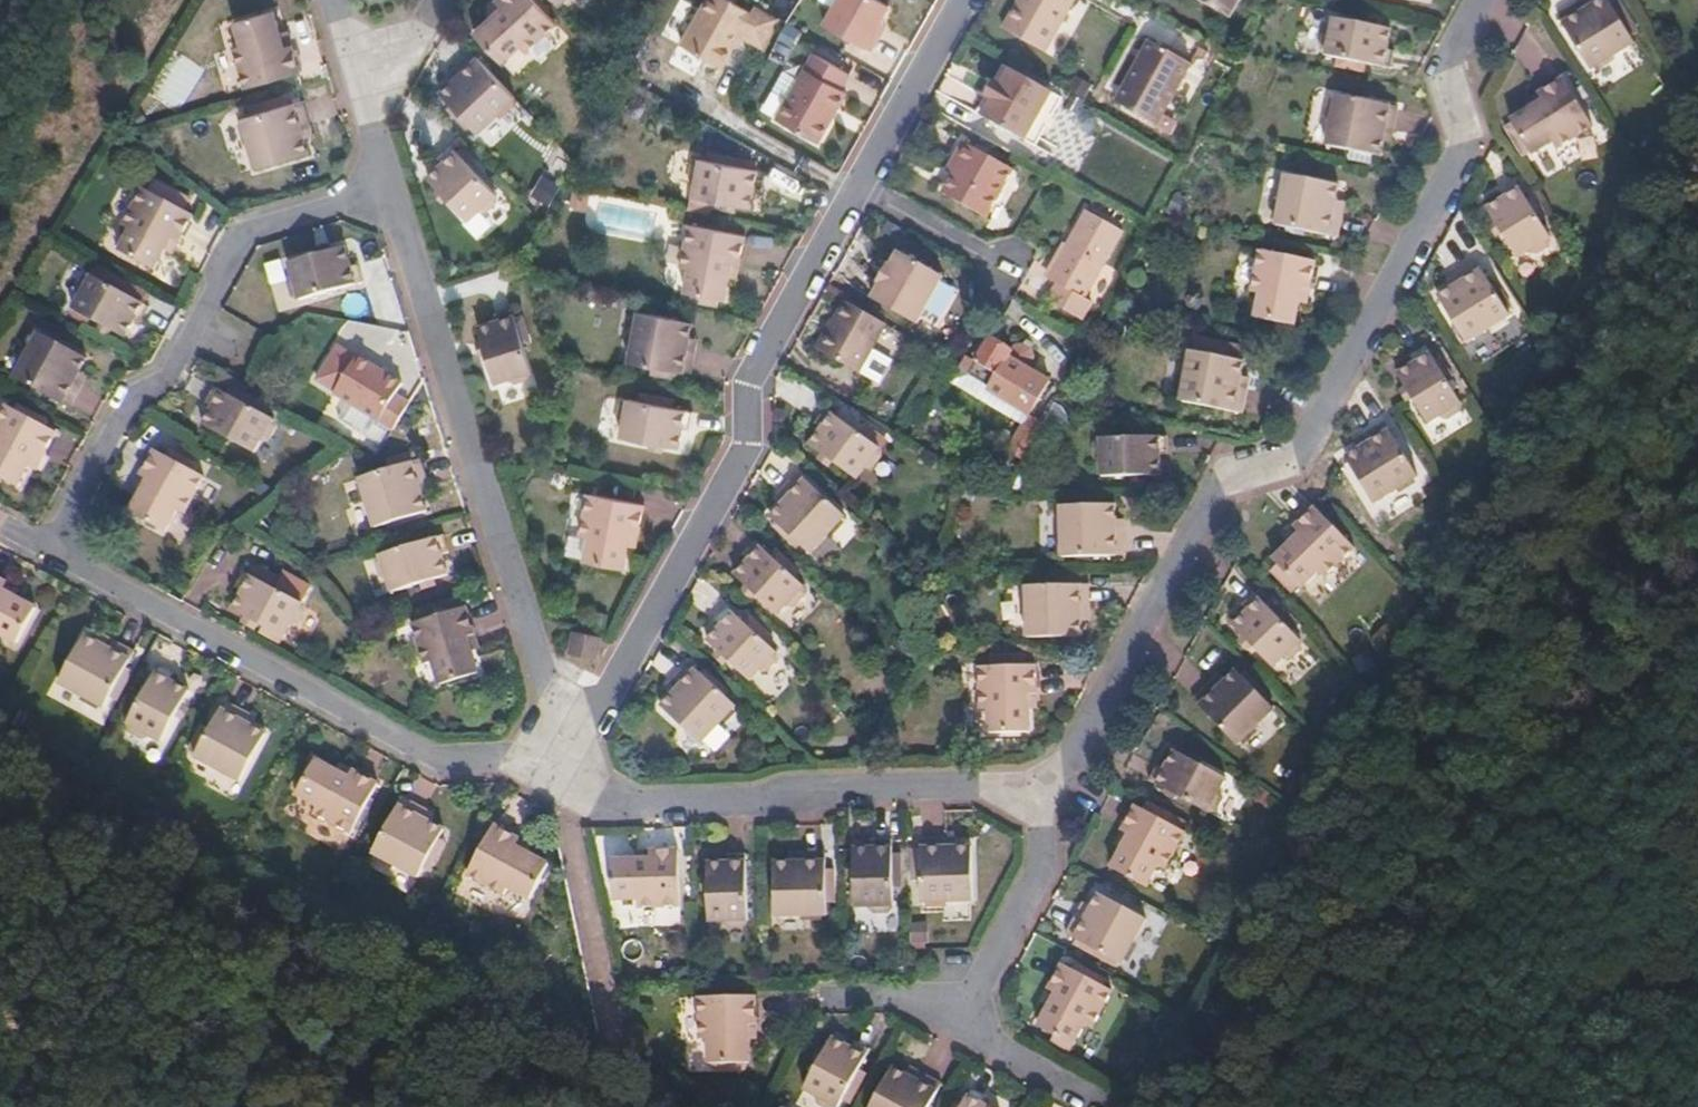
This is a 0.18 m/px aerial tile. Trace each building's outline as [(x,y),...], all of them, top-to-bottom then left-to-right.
[(498,15),(480,33),(508,63),(528,43),(534,49),(563,21),(544,0),(506,0),(510,4),(498,15)] [(506,0),(502,0),(492,9),(498,15),(510,4),(506,0)] [(790,11),(772,0),(767,0),(764,4),(756,0),(716,0),(695,37),(732,58),(745,37),(751,26),(755,28),(774,39),(790,11)] [(900,0),(845,0),(835,17),(883,44),(891,29),(886,26),(889,20),(891,16),(900,0)] [(1011,34),(1051,57),(1084,0),(1031,0),(1011,34)] [(1233,20),(1245,0),(1198,0),(1233,20)] [(1562,15),(1595,68),(1640,41),(1615,0),(1600,0),(1596,3),(1588,8),(1584,2),(1562,15)] [(244,42),(238,44),(250,87),(306,72),(298,43),(290,45),(286,32),(280,9),(238,20),(244,42)] [(896,20),(891,16),(889,20),(886,26),(891,29),(896,20)] [(1333,32),(1327,35),(1325,48),(1329,57),(1396,70),(1400,53),(1393,52),(1398,30),(1339,19),(1336,32),(1333,32)] [(749,39),(755,28),(751,26),(745,37),(749,39)] [(294,30),(286,32),(290,45),(298,43),(294,30)] [(857,73),(861,67),(824,45),(789,112),(830,135),(843,111),(840,110),(846,99),(849,101),(858,85),(852,82),(857,73)] [(1196,70),(1154,47),(1121,107),(1162,130),(1196,70)] [(467,71),(460,77),(448,89),(486,129),(523,94),(479,49),(461,66),(467,71)] [(467,71),(461,66),(455,72),(460,77),(467,71)] [(1005,89),(997,102),(987,119),(1031,144),(1058,96),(1015,71),(1005,89)] [(1534,104),(1516,114),(1538,152),(1560,139),(1563,145),(1599,124),(1570,73),(1544,88),(1548,95),(1534,104)] [(1005,89),(999,85),(991,99),(997,102),(1005,89)] [(1548,95),(1544,88),(1530,96),(1534,104),(1548,95)] [(1402,108),(1340,97),(1330,150),(1384,159),(1386,143),(1388,133),(1398,134),(1402,108)] [(307,98),(245,115),(260,166),(313,151),(309,136),(307,127),(314,125),(307,98)] [(314,125),(307,127),(309,136),(317,134),(314,125)] [(1398,134),(1388,133),(1386,143),(1396,144),(1398,134)] [(448,159),(434,172),(476,214),(487,204),(489,206),(494,207),(503,197),(503,191),(501,189),(503,187),(457,140),(442,154),(448,159)] [(965,168),(958,181),(948,199),(990,222),(1017,174),(967,146),(957,164),(965,168)] [(703,156),(703,160),(760,192),(762,182),(770,184),(774,166),(709,155),(709,158),(703,156)] [(700,173),(705,179),(702,195),(758,205),(760,192),(703,160),(700,173)] [(965,168),(957,164),(950,177),(958,181),(965,168)] [(1341,186),(1287,176),(1277,225),(1339,237),(1344,212),(1336,210),(1338,200),(1341,186)] [(1510,193),(1490,204),(1521,256),(1535,247),(1538,252),(1555,242),(1552,237),(1554,237),(1519,177),(1505,185),(1510,193)] [(197,212),(147,185),(126,224),(132,228),(121,248),(158,268),(168,249),(175,237),(181,241),(197,212)] [(1346,202),(1338,200),(1336,210),(1344,212),(1346,202)] [(1132,235),(1096,215),(1058,282),(1066,286),(1057,304),(1093,323),(1102,307),(1094,303),(1132,235)] [(753,231),(697,221),(689,264),(696,266),(692,289),(731,296),(735,274),(738,260),(747,262),(753,231)] [(181,241),(175,237),(168,249),(175,253),(181,241)] [(295,257),(299,272),(294,279),(298,292),(304,294),(306,294),(307,297),(367,279),(363,263),(357,265),(350,241),(295,257)] [(1318,266),(1265,254),(1256,296),(1263,298),(1257,322),(1296,331),(1301,307),(1304,296),(1311,297),(1318,266)] [(883,288),(887,290),(878,306),(922,330),(948,283),(905,258),(896,273),(893,271),(883,288)] [(747,262),(738,260),(735,274),(744,275),(747,262)] [(1453,287),(1441,294),(1471,343),(1513,317),(1479,261),(1456,275),(1461,282),(1453,287)] [(80,290),(83,295),(76,306),(129,336),(141,316),(145,319),(154,303),(97,270),(96,272),(90,271),(80,290)] [(1461,282),(1456,275),(1449,279),(1453,287),(1461,282)] [(1311,297),(1304,296),(1301,307),(1309,309),(1311,297)] [(891,328),(850,305),(821,356),(862,379),(891,328)] [(697,315),(645,306),(635,361),(697,373),(703,341),(692,339),(694,330),(697,315)] [(506,318),(487,324),(504,380),(518,375),(519,379),(524,381),(538,377),(539,373),(538,369),(541,369),(522,307),(504,312),(506,318)] [(92,354),(45,328),(19,373),(76,406),(89,383),(79,378),(83,370),(92,354)] [(704,332),(694,330),(692,339),(703,341),(704,332)] [(993,343),(975,373),(995,386),(992,391),(1012,404),(1034,417),(1036,415),(1059,378),(1037,365),(1040,360),(1035,352),(1029,348),(1020,347),(1017,352),(996,339),(993,343)] [(975,359),(972,356),(957,380),(1007,412),(1012,404),(992,391),(995,386),(975,373),(993,343),(987,340),(975,359)] [(1417,359),(1398,370),(1431,423),(1443,415),(1450,419),(1464,410),(1464,402),(1428,344),(1413,353),(1417,359)] [(1247,363),(1194,352),(1184,404),(1245,416),(1250,390),(1242,389),(1244,378),(1247,363)] [(362,355),(338,394),(383,420),(399,393),(406,381),(362,355)] [(93,375),(83,370),(79,378),(89,383),(93,375)] [(1252,380),(1244,378),(1242,389),(1250,390),(1252,380)] [(208,400),(216,404),(206,423),(256,450),(263,438),(265,439),(270,439),(278,424),(275,418),(274,417),(274,416),(216,385),(208,400)] [(417,403),(399,393),(383,420),(400,431),(417,403)] [(626,403),(624,415),(628,420),(631,420),(628,436),(685,447),(689,426),(697,427),(699,412),(635,398),(634,402),(632,401),(626,403)] [(0,427),(0,474),(23,486),(34,466),(41,453),(48,456),(61,432),(12,406),(0,427)] [(827,428),(815,445),(862,477),(869,466),(872,467),(879,466),(888,453),(886,447),(883,445),(884,444),(832,409),(821,424),(827,428)] [(1036,415),(1034,417),(1017,450),(1029,462),(1050,424),(1036,415)] [(1357,447),(1345,454),(1374,503),(1419,475),(1386,419),(1363,433),(1367,441),(1357,447)] [(1363,433),(1352,439),(1357,447),(1367,441),(1363,433)] [(1101,438),(1096,441),(1096,460),(1101,463),(1104,463),(1104,479),(1161,478),(1160,456),(1168,456),(1168,436),(1104,436),(1104,438),(1101,438)] [(146,472),(154,477),(148,489),(137,510),(172,528),(183,507),(189,510),(209,474),(159,447),(146,472)] [(48,456),(41,453),(34,466),(41,470),(48,456)] [(424,458),(363,477),(378,527),(432,510),(427,494),(423,484),(432,481),(424,458)] [(789,497),(783,503),(774,513),(814,551),(849,514),(803,471),(783,492),(789,497)] [(154,477),(146,472),(139,485),(148,489),(154,477)] [(432,481),(423,484),(427,494),(435,491),(432,481)] [(789,497),(783,492),(777,498),(783,503),(789,497)] [(653,504),(598,493),(589,536),(598,538),(594,560),(632,568),(637,543),(640,529),(648,530),(653,504)] [(1115,505),(1063,505),(1064,559),(1125,557),(1125,532),(1116,532),(1116,519),(1115,505)] [(1305,533),(1295,542),(1277,559),(1304,588),(1321,572),(1326,577),(1353,552),(1315,510),(1298,525),(1305,533)] [(1124,518),(1116,519),(1116,532),(1125,532),(1124,518)] [(1305,533),(1298,525),(1289,535),(1295,542),(1305,533)] [(648,530),(640,529),(637,543),(645,545),(648,530)] [(384,557),(381,560),(387,577),(392,580),(395,579),(399,591),(453,574),(447,554),(454,552),(449,534),(387,552),(388,556),(384,557)] [(754,553),(738,570),(782,609),(792,598),(793,600),(799,600),(809,589),(809,582),(808,581),(809,579),(761,536),(750,548),(754,553)] [(242,589),(248,592),(239,611),(290,638),(297,624),(300,626),(306,624),(311,614),(310,607),(307,605),(308,603),(251,571),(242,589)] [(0,572),(0,634),(3,629),(25,641),(43,607),(20,594),(7,587),(11,579),(0,572)] [(24,586),(11,579),(7,587),(20,594),(24,586)] [(1091,583),(1029,584),(1029,637),(1084,636),(1084,621),(1084,610),(1091,610),(1091,583)] [(1249,608),(1234,624),(1277,667),(1286,657),(1293,659),(1305,647),(1304,640),(1302,636),(1259,591),(1245,604),(1249,608)] [(469,608),(466,598),(416,613),(419,624),(469,608)] [(725,622),(712,636),(753,676),(763,665),(765,668),(769,668),(781,657),(780,652),(778,650),(780,648),(733,603),(720,617),(725,622)] [(469,608),(419,624),(431,661),(439,659),(447,687),(485,675),(478,652),(474,638),(481,636),(472,608),(469,608)] [(607,636),(580,631),(576,653),(604,658),(607,636)] [(120,637),(111,632),(105,642),(114,647),(120,637)] [(105,642),(91,634),(66,679),(111,704),(142,649),(120,637),(114,647),(105,642)] [(481,636),(474,638),(478,652),(485,650),(481,636)] [(674,692),(664,704),(704,742),(740,703),(694,660),(675,680),(681,685),(674,692)] [(184,672),(166,662),(134,720),(136,721),(135,723),(137,731),(146,736),(155,734),(156,732),(169,739),(196,690),(179,680),(184,672)] [(1039,663),(982,665),(984,709),(992,709),(992,733),(1032,731),(1031,709),(1030,693),(1040,693),(1039,663)] [(1218,678),(1198,696),(1240,743),(1279,706),(1242,666),(1232,675),(1223,683),(1218,678)] [(1232,675),(1227,670),(1218,678),(1223,683),(1232,675)] [(681,685),(675,680),(669,687),(674,692),(681,685)] [(1040,693),(1030,693),(1031,709),(1041,708),(1040,693)] [(255,711),(232,698),(202,754),(247,778),(273,731),(260,725),(250,719),(255,711)] [(265,716),(255,711),(250,719),(260,725),(265,716)] [(1158,766),(1151,780),(1209,812),(1210,810),(1213,812),(1217,811),(1225,797),(1225,791),(1221,789),(1228,778),(1177,749),(1165,770),(1158,766)] [(322,758),(303,793),(325,805),(321,811),(358,832),(386,782),(360,767),(354,776),(342,769),(322,758)] [(360,767),(347,759),(342,769),(354,776),(360,767)] [(431,806),(410,794),(379,849),(422,873),(449,827),(435,819),(427,814),(431,806)] [(1126,829),(1132,832),(1125,846),(1114,867),(1148,886),(1160,864),(1167,868),(1187,830),(1139,804),(1126,829)] [(440,811),(431,806),(427,814),(435,819),(440,811)] [(524,837),(501,824),(475,872),(512,892),(516,886),(535,896),(553,862),(534,852),(520,844),(524,837)] [(1132,832),(1126,829),(1118,843),(1125,846),(1132,832)] [(924,859),(917,859),(917,877),(925,876),(926,897),(978,895),(976,843),(960,843),(949,844),(948,835),(923,836),(924,848),(924,859)] [(960,835),(948,835),(949,844),(960,843),(960,835)] [(879,846),(858,847),(860,903),(875,902),(875,907),(878,909),(895,908),(897,905),(897,901),(901,901),(898,836),(879,836),(879,846)] [(538,844),(524,837),(520,844),(534,852),(538,844)] [(639,859),(616,860),(617,900),(640,899),(640,907),(685,906),(683,849),(654,850),(654,858),(639,859)] [(796,859),(780,860),(782,915),(833,913),(831,849),(805,850),(805,859),(796,859)] [(654,850),(639,851),(639,859),(654,858),(654,850)] [(805,850),(796,850),(796,859),(805,859),(805,850)] [(733,860),(712,861),(715,918),(728,918),(734,924),(752,924),(753,917),(755,917),(752,851),(733,851),(733,860)] [(1087,910),(1081,906),(1067,930),(1122,960),(1147,915),(1099,889),(1092,901),(1087,910)] [(1092,901),(1085,898),(1081,906),(1087,910),(1092,901)] [(1051,986),(1061,992),(1054,1003),(1043,1023),(1076,1042),(1088,1020),(1094,1024),(1115,986),(1066,959),(1051,986)] [(1061,992),(1051,986),(1045,997),(1054,1003),(1061,992)] [(761,992),(707,993),(708,1034),(713,1034),(714,1059),(754,1058),(753,1034),(753,1022),(762,1021),(761,992)] [(762,1021),(753,1022),(753,1034),(762,1033),(762,1021)] [(854,1045),(834,1034),(808,1083),(819,1090),(818,1093),(819,1099),(831,1105),(838,1104),(839,1101),(842,1103),(873,1045),(858,1037),(854,1045)] [(920,1065),(913,1061),(909,1068),(916,1072),(920,1065)] [(896,1062),(871,1106),(931,1106),(946,1079),(920,1065),(916,1072),(909,1068),(896,1062)] [(978,1087),(968,1106),(1000,1106),(991,1103),(995,1096),(978,1087)]
